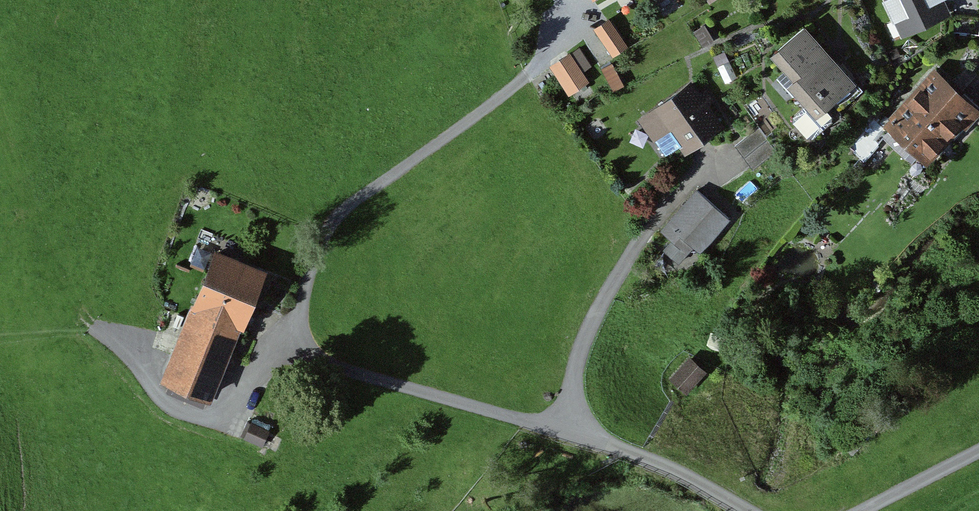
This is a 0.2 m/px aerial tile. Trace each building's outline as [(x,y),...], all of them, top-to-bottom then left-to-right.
[(885,0),(894,19),(896,18),(903,33),(942,14),(947,15),(948,0),(885,0)] [(947,15),(946,32),(977,33),(978,4),(978,0),(948,0),(947,15)] [(608,19),(593,29),(612,57),(627,46),(608,19)] [(804,28),(772,56),(803,90),(797,95),(806,106),(794,117),(794,122),(807,138),(813,137),(830,121),(830,116),(825,110),(850,88),(832,68),(836,64),(804,28)] [(570,55),(549,69),(568,96),(589,82),(570,55)] [(612,89),(625,86),(619,63),(606,66),(612,89)] [(897,113),(911,126),(908,129),(918,139),(914,144),(929,158),(957,126),(963,131),(978,113),(978,104),(963,90),(958,95),(933,72),(897,113)] [(690,85),(641,121),(666,155),(682,143),(685,147),(718,122),(705,106),(711,101),(704,92),(698,96),(690,85)] [(759,128),(735,145),(753,169),(777,152),(759,128)] [(698,190),(661,231),(672,241),(664,250),(678,262),(692,246),(698,251),(728,218),(698,190)] [(258,270),(216,254),(167,380),(208,396),(258,270)] [(690,359),(672,378),(685,390),(703,371),(690,359)] [(270,431),(251,422),(244,437),(263,446),(270,431)]
